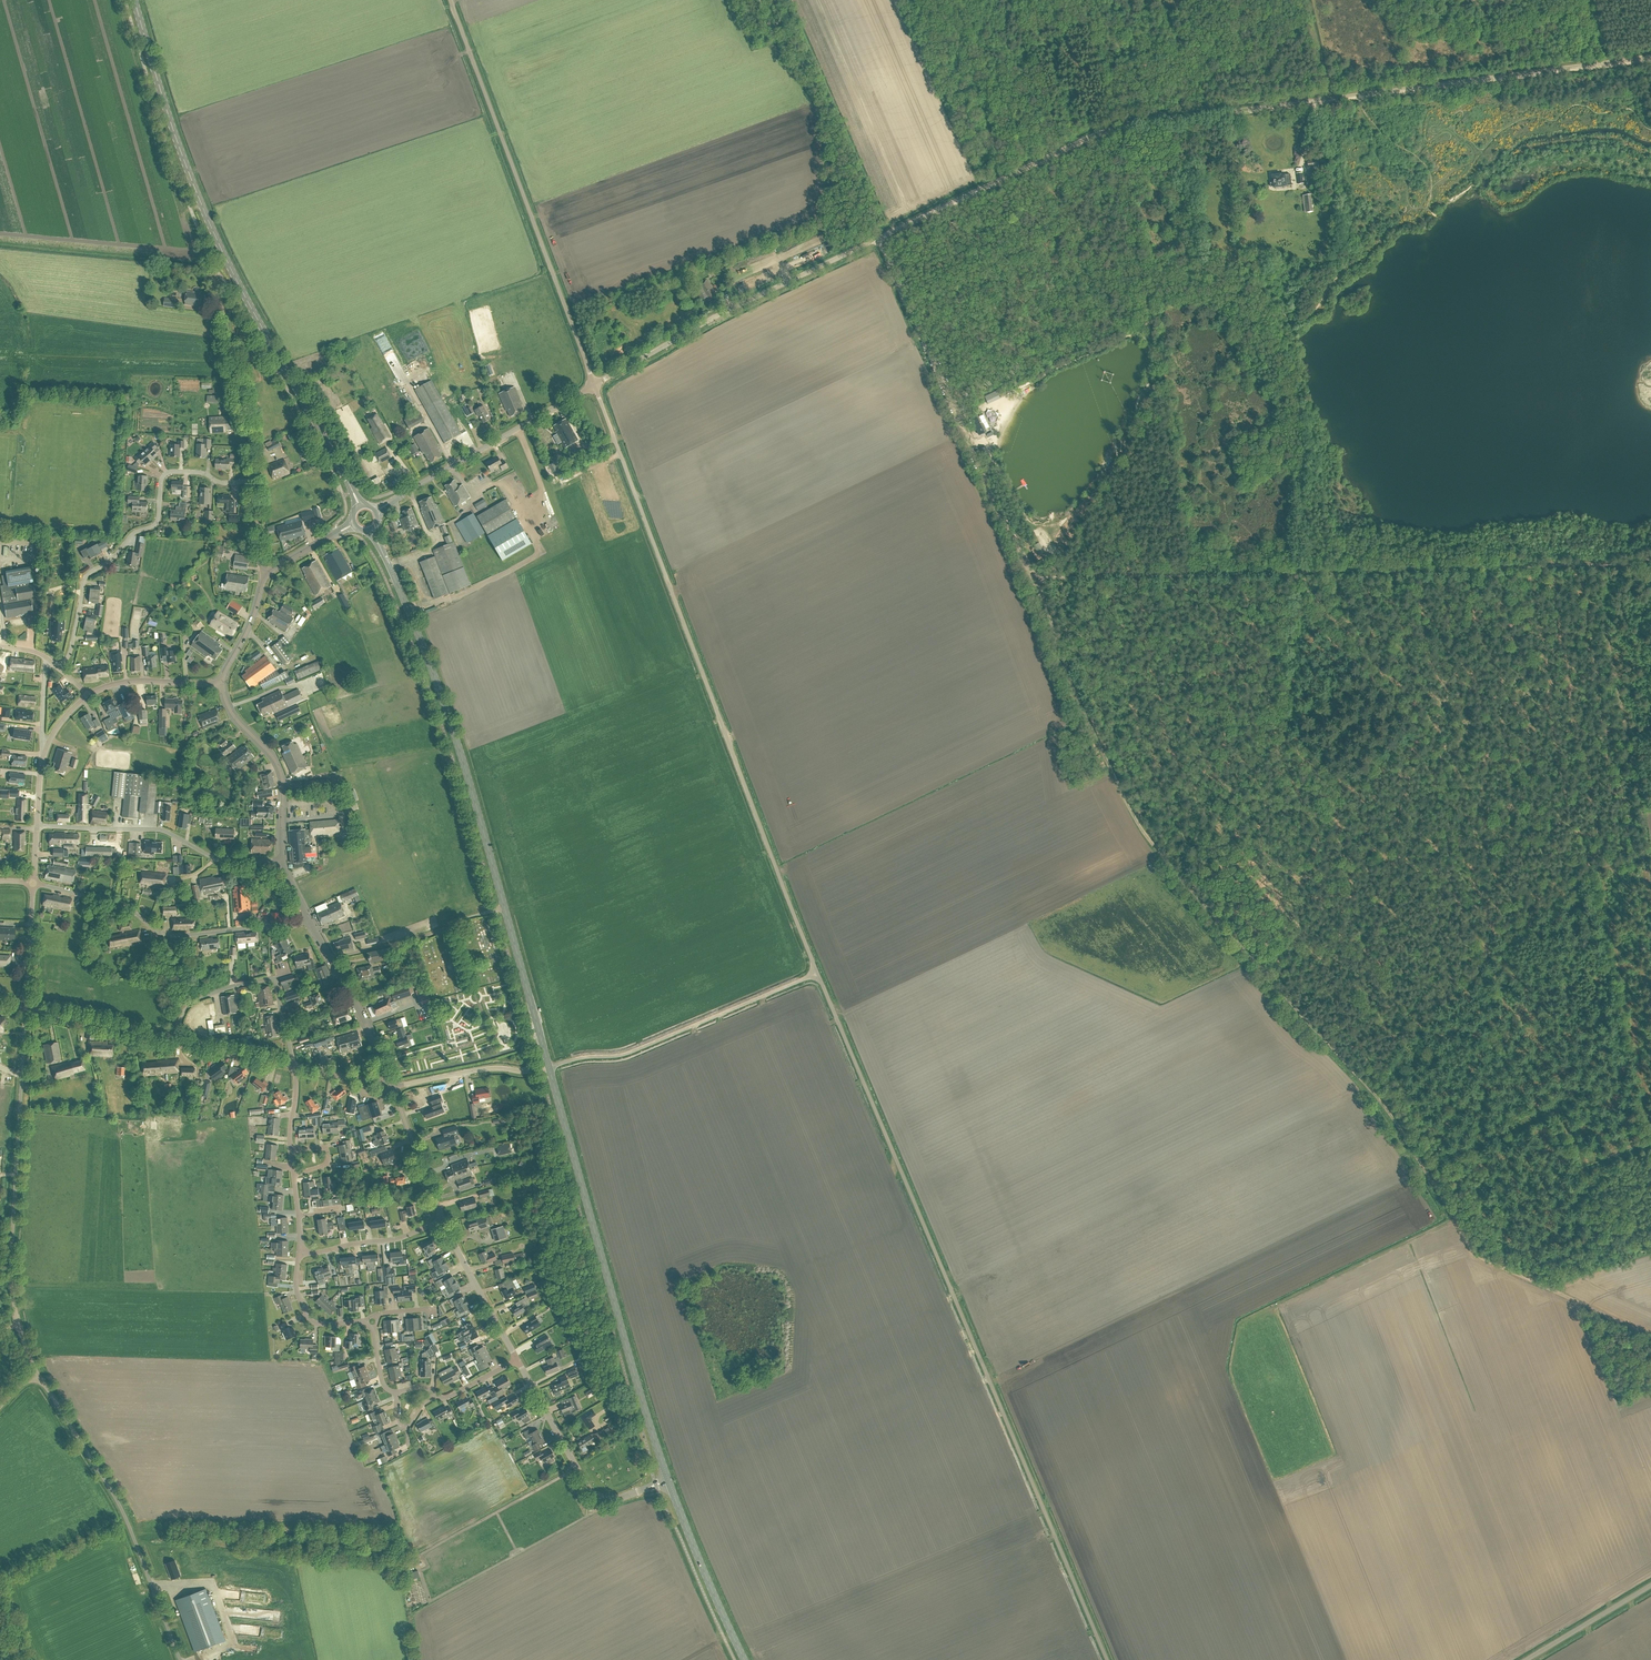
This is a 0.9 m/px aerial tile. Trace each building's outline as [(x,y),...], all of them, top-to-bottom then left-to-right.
[(1273,187),(1274,189),(1292,186),(1290,175),(1281,176),(1281,174),(1277,175),(1276,174),(1274,175),(1273,175),(1272,176),(1273,183),(1270,183),(1271,188),(1273,187)] [(710,269),(711,274),(715,273),(715,274),(724,271),(722,264),(713,267),(713,268),(710,269)] [(701,300),(706,297),(708,302),(717,297),(707,280),(699,285),(701,289),(696,292),(701,300)] [(200,294),(187,292),(185,305),(198,307),(199,305),(204,306),(205,296),(200,295),(200,294)] [(490,365),(485,367),(488,376),(493,374),(490,365)] [(446,444),(462,434),(432,380),(415,390),(446,444)] [(499,394),(500,396),(507,412),(508,411),(511,417),(525,411),(522,405),(523,404),(516,387),(499,394)] [(997,391),(985,397),(987,402),(999,396),(997,391)] [(479,415),(484,423),(490,420),(488,415),(483,406),(475,411),(478,416),(479,415)] [(381,443),(393,437),(386,424),(385,425),(378,413),(369,418),(373,427),(372,427),(381,443)] [(979,436),(985,433),(977,416),(971,418),(979,436)] [(227,418),(227,417),(209,418),(210,434),(226,433),(229,430),(232,430),(231,418),(227,418)] [(578,440),(566,419),(553,426),(556,431),(555,432),(565,448),(578,440)] [(432,463),(443,456),(438,447),(440,446),(429,427),(414,436),(424,453),(425,452),(429,459),(430,458),(432,463)] [(211,440),(203,439),(203,445),(197,444),(196,458),(201,458),(201,457),(206,457),(206,448),(210,448),(211,440)] [(265,444),(267,447),(270,452),(281,446),(278,441),(277,441),(276,439),(271,442),(271,441),(265,444)] [(184,442),(179,441),(179,445),(171,445),(170,456),(175,456),(175,457),(180,457),(180,448),(184,448),(184,442)] [(150,447),(145,452),(152,460),(158,455),(154,451),(158,448),(153,443),(149,446),(150,447)] [(419,452),(415,444),(408,447),(413,455),(419,452)] [(985,444),(979,447),(984,458),(990,455),(985,444)] [(392,457),(386,448),(375,454),(376,456),(378,460),(380,464),(392,457)] [(152,460),(145,452),(139,457),(138,455),(134,458),(137,462),(139,464),(143,461),(146,465),(152,460)] [(500,462),(497,457),(486,463),(491,471),(500,466),(502,470),(508,467),(504,460),(500,462)] [(234,459),(227,459),(227,460),(216,460),(215,469),(229,469),(229,465),(234,465),(234,459)] [(290,474),(284,459),(268,465),(274,479),(279,477),(279,478),(290,474)] [(414,465),(417,472),(426,467),(423,461),(414,465)] [(559,473),(554,462),(549,465),(554,475),(559,473)] [(136,473),(138,468),(128,465),(127,470),(136,473)] [(147,483),(148,477),(137,476),(136,490),(146,491),(146,483),(147,483)] [(458,487),(455,480),(445,486),(448,492),(446,492),(455,507),(470,498),(462,485),(458,487)] [(172,481),(172,490),(183,490),(183,498),(187,498),(188,487),(184,486),(184,482),(172,481)] [(209,488),(200,488),(200,504),(209,504),(210,493),(209,493),(209,488)] [(234,512),(235,508),(235,500),(231,500),(231,496),(218,495),(218,507),(228,507),(228,512),(234,512)] [(140,497),(128,497),(128,503),(133,504),(133,511),(146,512),(147,502),(140,502),(140,497)] [(433,503),(431,497),(419,502),(422,508),(421,509),(422,511),(421,512),(429,530),(445,524),(437,505),(433,503)] [(440,501),(450,520),(456,517),(446,498),(440,501)] [(484,499),(474,505),(478,511),(488,506),(486,503),(484,499)] [(505,500),(501,502),(490,509),(477,516),(488,536),(517,519),(505,500)] [(186,504),(180,503),(179,511),(172,510),(171,520),(185,520),(185,512),(186,512),(186,504)] [(316,520),(322,518),(319,508),(313,510),(316,520)] [(414,514),(411,509),(403,512),(405,518),(401,519),(405,531),(419,526),(414,514)] [(205,523),(213,523),(213,511),(205,511),(205,523)] [(315,519),(313,511),(301,514),(303,522),(315,519)] [(462,520),(461,520),(473,540),(479,537),(481,536),(484,534),(485,533),(473,513),(462,520)] [(230,515),(229,523),(238,523),(239,515),(230,515)] [(302,521),(300,521),(299,518),(286,521),(286,525),(277,527),(281,541),(284,540),(284,541),(305,535),(302,521)] [(389,524),(392,532),(399,530),(395,521),(389,524)] [(520,525),(491,542),(502,561),(531,544),(520,525)] [(97,544),(91,547),(96,556),(102,553),(100,550),(107,546),(104,541),(99,543),(100,544),(98,545),(97,544)] [(435,556),(433,557),(420,562),(435,599),(471,585),(464,567),(454,542),(433,551),(435,556)] [(144,544),(138,543),(136,553),(130,552),(128,559),(127,565),(136,567),(138,556),(142,557),(144,544)] [(90,559),(96,556),(91,547),(90,546),(80,551),(84,558),(88,556),(90,559)] [(339,551),(338,548),(324,556),(327,560),(326,561),(337,581),(352,572),(340,551),(339,551)] [(250,557),(235,555),(233,568),(247,570),(250,557)] [(331,586),(316,560),(302,568),(306,575),(305,575),(307,578),(306,578),(316,595),(331,586)] [(30,567),(5,572),(6,575),(1,576),(3,586),(0,586),(0,588),(6,618),(33,613),(32,608),(37,607),(35,597),(33,585),(32,583),(33,582),(30,567)] [(225,590),(236,591),(237,585),(236,584),(237,575),(227,574),(225,590)] [(237,585),(236,591),(243,593),(243,591),(247,592),(249,577),(237,575),(236,584),(237,585)] [(89,595),(99,595),(100,587),(94,587),(94,588),(90,587),(89,595)] [(345,608),(350,605),(343,593),(338,596),(345,608)] [(99,595),(89,595),(89,602),(93,602),(93,603),(98,604),(99,595)] [(45,596),(44,610),(47,610),(46,616),(53,616),(54,596),(48,596),(45,596)] [(315,609),(322,605),(319,599),(311,603),(315,609)] [(232,600),(227,609),(238,615),(243,607),(232,600)] [(466,602),(454,608),(456,611),(468,606),(466,602)] [(281,610),(280,612),(279,611),(279,612),(276,610),(276,611),(274,610),(268,619),(271,621),(270,622),(286,632),(294,620),(286,615),(287,614),(289,615),(292,610),(284,605),(281,610)] [(231,636),(239,624),(219,610),(210,623),(226,634),(227,633),(231,636)] [(85,623),(94,625),(96,617),(90,616),(90,617),(86,616),(85,623)] [(64,622),(51,621),(50,633),(50,636),(52,636),(51,641),(61,642),(61,631),(63,631),(64,622)] [(94,625),(85,623),(83,630),(87,631),(87,632),(92,633),(94,625)] [(221,645),(202,631),(191,646),(207,657),(209,656),(215,660),(223,650),(220,647),(221,645)] [(291,643),(285,636),(279,640),(285,647),(291,643)] [(285,664),(292,658),(294,657),(291,652),(289,654),(280,641),(272,647),(285,664)] [(150,656),(149,646),(143,647),(144,656),(147,656),(147,662),(148,662),(149,668),(157,667),(156,659),(157,659),(157,655),(150,656)] [(321,648),(324,657),(329,655),(327,646),(321,648)] [(169,651),(169,647),(162,648),(163,656),(167,655),(168,663),(176,662),(175,651),(169,651)] [(122,661),(121,651),(110,653),(112,666),(113,666),(113,672),(122,671),(121,662),(122,661)] [(251,688),(256,685),(259,683),(264,690),(285,679),(292,676),(289,670),(280,674),(266,655),(261,659),(260,657),(262,656),(259,651),(250,658),(254,664),(245,670),(247,673),(242,676),(251,688)] [(140,660),(140,655),(129,656),(130,662),(131,662),(132,672),(140,671),(140,660)] [(25,660),(11,658),(10,669),(34,672),(35,662),(24,661),(25,660)] [(323,670),(320,662),(299,671),(299,670),(295,671),(298,680),(323,670)] [(109,676),(108,665),(97,666),(97,667),(83,668),(85,683),(97,681),(99,677),(109,676)] [(288,685),(290,684),(295,682),(292,676),(287,679),(285,680),(288,685)] [(64,692),(60,685),(52,690),(57,698),(58,697),(61,702),(68,698),(67,698),(71,695),(68,690),(64,692)] [(303,699),(298,689),(283,696),(280,690),(263,699),(263,702),(257,705),(262,716),(269,713),(269,714),(273,712),(273,713),(288,706),(303,699)] [(36,697),(19,695),(18,706),(27,707),(27,705),(35,705),(36,697)] [(157,704),(157,696),(147,697),(147,706),(154,705),(154,704),(157,704)] [(115,703),(113,699),(107,702),(106,702),(105,702),(104,703),(104,704),(105,707),(105,708),(107,712),(108,711),(113,720),(121,715),(117,707),(117,706),(115,702),(115,703)] [(165,703),(165,709),(167,709),(170,709),(170,708),(175,708),(175,713),(182,713),(182,708),(182,700),(178,700),(178,699),(170,699),(166,699),(165,703)] [(129,717),(134,714),(132,709),(128,702),(128,701),(119,706),(125,719),(128,717),(129,719),(130,718),(129,717)] [(298,704),(287,710),(290,716),(301,711),(298,704)] [(1,714),(1,716),(10,717),(11,708),(2,707),(1,714)] [(27,710),(17,709),(16,720),(19,720),(20,719),(23,720),(26,721),(26,720),(32,721),(33,712),(27,712),(27,710)] [(221,721),(217,709),(199,715),(204,729),(220,723),(219,721),(221,721)] [(146,710),(139,710),(140,725),(147,724),(146,710)] [(287,710),(276,715),(279,721),(290,716),(287,710)] [(93,721),(89,714),(81,719),(88,730),(94,726),(95,729),(101,725),(97,719),(93,721)] [(104,721),(109,732),(116,728),(111,717),(104,721)] [(97,734),(101,741),(111,735),(106,728),(97,734)] [(16,729),(15,738),(30,740),(31,731),(16,729)] [(236,748),(232,742),(228,745),(227,743),(228,743),(225,739),(219,743),(222,747),(223,747),(223,748),(220,750),(225,756),(236,748)] [(294,745),(292,742),(281,747),(284,752),(282,754),(291,775),(307,767),(296,743),(294,745)] [(254,757),(246,746),(243,748),(242,747),(227,759),(236,771),(254,757)] [(71,753),(58,749),(53,763),(55,763),(52,771),(63,774),(64,772),(65,772),(67,767),(71,753)] [(9,757),(8,761),(12,761),(12,766),(18,767),(18,766),(26,767),(27,756),(12,755),(10,755),(10,757),(9,757)] [(73,758),(70,767),(76,768),(78,760),(73,758)] [(154,814),(154,813),(159,813),(160,802),(155,802),(156,794),(158,781),(143,779),(144,775),(115,772),(112,797),(124,799),(122,817),(134,818),(136,796),(141,797),(140,813),(154,814)] [(274,777),(272,772),(261,774),(265,790),(275,787),(273,777),(274,777)] [(19,773),(9,773),(9,783),(18,784),(18,782),(24,783),(25,775),(19,774),(19,773)] [(306,791),(328,789),(327,780),(305,782),(306,791)] [(248,785),(241,787),(242,794),(249,793),(248,785)] [(9,797),(19,798),(19,790),(9,789),(9,797)] [(257,793),(258,799),(274,796),(272,790),(257,793)] [(349,798),(350,798),(356,795),(354,790),(348,792),(347,793),(349,798)] [(79,794),(79,804),(87,804),(88,794),(79,794)] [(27,800),(17,799),(16,822),(24,822),(24,812),(26,812),(27,800)] [(165,802),(161,801),(161,806),(160,806),(160,813),(164,813),(163,821),(170,821),(171,806),(165,806),(165,802)] [(251,812),(258,813),(273,814),(274,807),(263,807),(263,802),(254,801),(253,806),(258,807),(258,812),(251,812)] [(89,804),(87,804),(79,804),(78,809),(78,813),(76,813),(76,822),(87,823),(88,811),(87,811),(87,810),(89,810),(89,804)] [(107,812),(92,811),(90,824),(94,825),(94,823),(97,824),(97,825),(101,825),(101,823),(106,823),(107,812)] [(189,815),(181,814),(179,827),(187,829),(189,815)] [(241,826),(251,827),(251,819),(251,818),(241,818),(241,826)] [(251,827),(251,829),(264,830),(264,825),(253,824),(253,819),(251,819),(251,827)] [(340,833),(339,819),(310,821),(310,829),(305,829),(289,831),(290,846),(293,848),(293,852),(290,852),(291,863),(294,863),(295,869),(297,869),(296,868),(300,867),(301,867),(301,866),(303,866),(303,865),(304,865),(304,863),(306,862),(305,854),(317,853),(316,846),(313,846),(313,845),(310,845),(310,839),(313,839),(313,836),(340,833)] [(2,836),(2,840),(10,840),(10,829),(2,829),(0,829),(0,836),(2,836)] [(235,830),(216,829),(216,839),(224,839),(224,840),(234,841),(235,830)] [(13,845),(13,851),(23,851),(24,842),(25,842),(25,832),(14,831),(14,843),(14,845),(13,845)] [(49,834),(49,844),(64,845),(64,833),(55,832),(55,834),(49,834)] [(65,833),(64,833),(64,845),(63,848),(74,848),(74,845),(78,845),(79,834),(74,834),(74,833),(70,833),(69,835),(66,835),(65,833)] [(251,853),(260,854),(260,839),(252,839),(251,853)] [(260,839),(260,854),(269,854),(269,852),(271,852),(272,842),(270,842),(270,840),(260,839)] [(161,853),(162,843),(155,843),(155,841),(145,841),(144,853),(154,854),(154,852),(161,853)] [(141,852),(141,843),(129,843),(128,856),(143,857),(144,852),(141,852)] [(85,855),(85,856),(112,857),(112,855),(117,855),(117,849),(112,848),(85,847),(85,848),(82,848),(81,855),(85,855)] [(53,848),(53,857),(62,857),(63,849),(53,848)] [(182,865),(180,866),(181,875),(191,874),(190,865),(184,865),(184,866),(182,866),(182,865)] [(53,867),(47,866),(45,878),(73,884),(75,870),(53,866),(53,867)] [(145,872),(142,871),(141,884),(147,885),(147,886),(164,888),(165,883),(166,874),(146,872),(146,873),(145,872)] [(218,878),(214,877),(200,880),(203,894),(216,892),(216,891),(220,890),(219,889),(226,888),(224,877),(218,878)] [(246,889),(245,886),(235,887),(235,890),(233,890),(235,913),(251,911),(249,889),(246,889)] [(356,888),(340,895),(343,902),(354,897),(356,902),(361,900),(356,888)] [(60,896),(54,895),(53,896),(45,895),(43,905),(70,911),(72,899),(67,898),(67,897),(64,897),(63,898),(60,898),(60,896)] [(213,895),(209,896),(210,900),(216,899),(216,903),(222,902),(221,898),(219,898),(219,895),(213,896),(213,895)] [(315,908),(318,914),(322,925),(333,920),(333,921),(346,916),(340,902),(327,907),(326,903),(315,908)] [(177,906),(163,907),(163,915),(177,915),(177,906)] [(272,914),(271,924),(284,925),(284,917),(279,917),(280,913),(272,912),(272,915),(272,914)] [(196,928),(195,918),(190,918),(190,919),(188,919),(188,918),(172,919),(172,930),(187,930),(187,928),(196,928)] [(120,932),(132,930),(131,922),(119,924),(120,932)] [(14,941),(15,928),(0,927),(0,940),(14,941)] [(119,934),(108,936),(110,946),(110,948),(122,945),(123,946),(143,943),(140,929),(119,933),(119,934)] [(365,931),(355,934),(356,940),(367,938),(365,931)] [(247,943),(246,932),(236,933),(237,944),(247,943)] [(248,932),(246,932),(247,943),(258,942),(257,932),(248,933),(248,932)] [(353,949),(351,937),(343,939),(343,940),(339,940),(340,941),(333,943),(336,951),(346,949),(346,950),(353,949)] [(209,940),(209,939),(200,940),(202,950),(220,948),(219,939),(209,940)] [(277,947),(279,951),(289,946),(286,939),(275,945),(276,948),(277,947)] [(200,956),(198,943),(190,944),(192,957),(200,956)] [(289,946),(279,951),(281,954),(276,957),(279,962),(283,960),(282,958),(292,952),(289,946)] [(388,949),(375,952),(368,953),(368,957),(369,959),(370,963),(390,958),(388,949)] [(309,954),(302,955),(304,966),(308,965),(309,970),(315,967),(314,961),(311,961),(309,954)] [(9,966),(10,956),(0,955),(0,966),(9,966)] [(300,967),(304,966),(302,955),(295,956),(297,969),(301,968),(300,967)] [(331,978),(326,965),(316,969),(324,988),(335,984),(332,977),(331,978)] [(373,969),(372,965),(358,969),(360,980),(374,977),(374,974),(381,972),(380,968),(373,969)] [(408,985),(390,991),(394,1001),(411,995),(408,985)] [(270,993),(269,986),(257,988),(260,1007),(274,1005),(272,993),(270,993)] [(286,1002),(302,997),(299,989),(284,994),(286,1002)] [(430,999),(428,993),(418,997),(420,1002),(421,1002),(430,999)] [(322,1003),(319,994),(310,997),(311,1002),(304,1004),(306,1009),(322,1003)] [(237,1013),(235,995),(221,997),(224,1015),(237,1013)] [(386,1013),(393,1009),(390,1003),(392,1002),(390,997),(379,1002),(379,1003),(372,1006),(376,1016),(381,1013),(382,1014),(386,1012),(386,1013)] [(296,1000),(289,1002),(291,1010),(298,1008),(296,1000)] [(352,1019),(348,1008),(336,1013),(335,1011),(331,1012),(336,1027),(340,1025),(340,1023),(352,1019)] [(410,1018),(406,1011),(400,1015),(404,1021),(410,1018)] [(265,1017),(267,1027),(275,1026),(275,1025),(274,1015),(265,1017)] [(404,1026),(401,1019),(396,1020),(388,1023),(390,1030),(398,1027),(399,1028),(404,1026)] [(225,1024),(215,1026),(216,1034),(222,1033),(222,1036),(226,1035),(225,1024)] [(275,1026),(267,1027),(268,1038),(279,1036),(278,1033),(277,1031),(278,1031),(277,1025),(275,1025),(275,1026)] [(400,1038),(396,1040),(398,1046),(404,1044),(405,1047),(411,1045),(412,1045),(410,1040),(413,1039),(412,1034),(407,1036),(406,1036),(404,1030),(403,1027),(397,1029),(398,1032),(400,1038)] [(94,1040),(95,1032),(87,1031),(86,1039),(94,1040)] [(351,1049),(351,1050),(354,1049),(354,1048),(360,1046),(360,1045),(362,1045),(358,1032),(345,1035),(347,1040),(348,1040),(350,1046),(351,1048),(350,1048),(351,1049)] [(341,1053),(351,1050),(351,1049),(350,1048),(351,1048),(350,1046),(348,1040),(347,1040),(345,1035),(337,1038),(341,1053)] [(313,1040),(315,1047),(327,1044),(325,1036),(313,1040)] [(107,1042),(89,1041),(89,1044),(88,1047),(87,1056),(112,1057),(113,1045),(107,1044),(107,1042)] [(47,1064),(61,1061),(58,1042),(43,1045),(47,1064)] [(162,1073),(181,1072),(181,1068),(180,1068),(179,1068),(179,1063),(180,1063),(179,1059),(158,1060),(158,1061),(156,1061),(156,1062),(142,1063),(143,1076),(162,1075),(162,1073)] [(85,1070),(82,1060),(71,1064),(70,1062),(52,1067),(55,1080),(73,1075),(72,1074),(74,1074),(74,1073),(85,1070)] [(211,1068),(213,1069),(209,1072),(215,1081),(225,1074),(223,1071),(227,1068),(223,1062),(217,1067),(215,1065),(211,1068)] [(232,1076),(238,1083),(246,1077),(244,1074),(248,1072),(244,1066),(238,1071),(237,1070),(237,1068),(231,1067),(229,1075),(232,1076)] [(181,1068),(181,1072),(181,1076),(195,1076),(195,1069),(181,1068)] [(263,1083),(257,1079),(253,1084),(263,1092),(268,1084),(264,1081),(263,1083)] [(205,1081),(205,1084),(202,1096),(208,1097),(211,1082),(208,1081),(205,1081)] [(347,1093),(342,1088),(337,1092),(335,1090),(331,1094),(337,1101),(347,1093)] [(475,1090),(475,1093),(472,1094),(474,1103),(479,1102),(479,1099),(485,1098),(485,1101),(490,1101),(489,1097),(490,1097),(488,1088),(480,1090),(480,1089),(475,1090)] [(283,1097),(279,1091),(274,1095),(281,1105),(288,1100),(285,1096),(283,1097)] [(430,1109),(424,1111),(427,1118),(436,1115),(444,1112),(442,1107),(440,1101),(442,1100),(440,1095),(430,1099),(433,1107),(429,1109),(430,1109)] [(349,1097),(348,1106),(346,1112),(354,1114),(356,1107),(357,1099),(349,1097)] [(311,1099),(305,1103),(312,1113),(313,1113),(318,1109),(320,1108),(317,1104),(315,1105),(311,1099)] [(381,1115),(377,1101),(368,1104),(368,1105),(358,1108),(363,1121),(372,1118),(381,1115)] [(280,1118),(275,1118),(276,1114),(268,1113),(268,1117),(269,1117),(268,1127),(279,1128),(279,1123),(280,1123),(280,1118)] [(338,1122),(330,1122),(331,1133),(339,1133),(338,1127),(345,1127),(345,1120),(338,1121),(338,1122)] [(330,1122),(323,1123),(323,1125),(323,1134),(331,1133),(330,1122)] [(444,1136),(435,1139),(439,1150),(456,1144),(455,1140),(454,1136),(458,1134),(455,1126),(442,1130),(444,1136)] [(279,1136),(279,1131),(278,1131),(279,1128),(268,1127),(268,1135),(279,1136)] [(306,1128),(307,1139),(315,1138),(314,1127),(306,1128)] [(307,1139),(306,1128),(298,1128),(299,1139),(307,1139)] [(357,1130),(360,1141),(365,1140),(363,1128),(357,1130)] [(378,1134),(374,1136),(376,1140),(374,1141),(373,1142),(375,1146),(376,1147),(389,1142),(387,1135),(386,1135),(384,1131),(377,1133),(378,1134)] [(344,1145),(339,1146),(340,1153),(351,1151),(349,1144),(351,1143),(350,1140),(344,1141),(344,1145)] [(498,1151),(503,1150),(504,1154),(512,1152),(511,1149),(510,1143),(497,1146),(498,1151)] [(267,1144),(266,1152),(277,1153),(278,1145),(267,1144)] [(392,1150),(388,1151),(380,1154),(384,1166),(391,1163),(391,1165),(396,1163),(395,1162),(396,1161),(392,1150)] [(351,1151),(340,1153),(342,1161),(342,1163),(353,1161),(353,1159),(354,1159),(353,1151),(351,1151)] [(277,1153),(266,1152),(265,1160),(276,1161),(277,1153)] [(445,1172),(447,1177),(455,1174),(454,1174),(471,1168),(467,1159),(451,1165),(453,1170),(445,1172)] [(455,1174),(447,1177),(449,1182),(456,1179),(460,1189),(472,1185),(469,1178),(461,1181),(460,1179),(473,1174),(471,1168),(454,1174),(455,1174)] [(268,1177),(268,1178),(271,1178),(282,1179),(283,1171),(272,1170),(268,1170),(268,1177)] [(380,1177),(382,1186),(389,1184),(387,1175),(380,1177)] [(332,1181),(332,1176),(324,1177),(325,1188),(329,1188),(330,1192),(337,1191),(337,1187),(336,1180),(332,1181)] [(405,1178),(405,1176),(396,1177),(396,1178),(390,1179),(391,1184),(397,1183),(397,1185),(406,1183),(407,1182),(408,1182),(407,1179),(406,1179),(406,1178),(406,1179),(405,1178)] [(266,1177),(266,1184),(269,1184),(269,1185),(270,1186),(281,1187),(282,1179),(271,1178),(268,1178),(266,1177)] [(303,1182),(304,1190),(315,1189),(314,1181),(303,1182)] [(262,1184),(261,1194),(264,1194),(268,1195),(269,1185),(269,1184),(266,1184),(262,1184)] [(315,1189),(304,1190),(305,1198),(316,1196),(315,1192),(318,1192),(318,1191),(322,1190),(322,1188),(315,1189)] [(488,1189),(478,1192),(480,1197),(489,1195),(488,1189)] [(264,1194),(263,1201),(267,1201),(272,1202),(283,1203),(284,1196),(273,1194),(273,1196),(268,1196),(268,1195),(264,1194)] [(477,1207),(474,1198),(466,1200),(467,1201),(459,1203),(462,1211),(477,1207)] [(272,1202),(271,1210),(282,1211),(283,1203),(272,1202)] [(406,1221),(405,1216),(405,1215),(412,1214),(413,1215),(416,1215),(414,1205),(410,1206),(410,1205),(406,1205),(408,1210),(404,1211),(400,1212),(403,1222),(406,1221)] [(490,1216),(486,1217),(467,1223),(470,1232),(480,1229),(480,1230),(493,1226),(490,1216)] [(287,1217),(276,1218),(272,1218),(271,1219),(271,1226),(277,1226),(287,1225),(287,1217)] [(318,1221),(319,1228),(334,1226),(333,1222),(327,1223),(326,1219),(318,1221)] [(378,1220),(379,1227),(386,1226),(385,1219),(378,1220)] [(379,1227),(378,1220),(370,1221),(371,1228),(379,1227)] [(363,1221),(356,1222),(357,1229),(364,1228),(363,1221)] [(357,1229),(356,1222),(349,1223),(350,1230),(357,1229)] [(287,1225),(277,1226),(277,1233),(288,1233),(287,1225)] [(334,1226),(319,1228),(320,1236),(329,1234),(328,1229),(334,1228),(334,1226)] [(504,1226),(492,1229),(493,1233),(495,1241),(507,1238),(504,1226)] [(426,1252),(424,1252),(427,1258),(434,1254),(433,1251),(435,1250),(434,1248),(436,1247),(434,1244),(435,1244),(433,1240),(432,1241),(432,1240),(427,1243),(426,1242),(423,1244),(422,1245),(426,1252)] [(488,1255),(486,1251),(479,1254),(482,1263),(488,1260),(489,1262),(497,1259),(494,1252),(488,1255)] [(402,1256),(402,1252),(390,1253),(391,1262),(400,1261),(400,1264),(407,1263),(406,1256),(402,1256)] [(513,1253),(501,1255),(503,1264),(524,1259),(523,1253),(513,1255),(513,1253)] [(378,1254),(370,1255),(372,1271),(376,1271),(375,1265),(376,1265),(376,1261),(379,1261),(378,1254)] [(363,1258),(359,1258),(360,1265),(364,1264),(363,1263),(366,1262),(367,1266),(368,1266),(369,1271),(372,1271),(370,1255),(362,1256),(363,1258)] [(356,1265),(360,1265),(359,1258),(356,1259),(356,1256),(348,1257),(350,1273),(353,1273),(352,1264),(356,1263),(356,1265)] [(342,1269),(341,1265),(344,1265),(344,1268),(345,1268),(346,1274),(350,1273),(348,1257),(340,1258),(341,1262),(338,1263),(338,1269),(342,1269)] [(436,1268),(446,1263),(442,1257),(436,1260),(434,1257),(428,1261),(431,1266),(434,1265),(436,1268)] [(275,1271),(286,1272),(287,1265),(276,1263),(275,1271)] [(449,1269),(446,1263),(436,1268),(437,1270),(432,1273),(435,1280),(444,1275),(442,1272),(449,1269)] [(328,1266),(321,1268),(325,1279),(332,1276),(328,1266)] [(321,1268),(314,1271),(317,1281),(319,1285),(323,1284),(326,1282),(325,1279),(321,1268)] [(505,1277),(502,1268),(495,1270),(498,1279),(505,1277)] [(286,1272),(275,1271),(275,1277),(269,1276),(268,1282),(268,1286),(272,1286),(272,1283),(278,1283),(278,1279),(285,1280),(286,1272)] [(447,1287),(456,1282),(453,1276),(447,1280),(445,1277),(436,1282),(439,1287),(445,1284),(447,1287)] [(503,1283),(506,1289),(501,1292),(506,1299),(516,1294),(514,1290),(517,1289),(512,1281),(503,1283)] [(459,1288),(456,1282),(447,1287),(449,1291),(446,1292),(449,1298),(455,1294),(453,1291),(459,1288)] [(404,1286),(404,1290),(405,1301),(413,1300),(412,1293),(416,1292),(415,1285),(404,1286)] [(533,1285),(524,1288),(526,1293),(535,1290),(533,1285)] [(389,1295),(388,1286),(384,1286),(384,1290),(375,1291),(377,1304),(380,1303),(381,1305),(382,1303),(385,1303),(385,1295),(389,1295)] [(405,1301),(404,1290),(400,1290),(400,1286),(393,1287),(393,1294),(398,1294),(398,1302),(405,1301)] [(284,1298),(282,1295),(275,1298),(277,1304),(280,1303),(284,1313),(293,1310),(291,1305),(288,1296),(284,1298)] [(320,1305),(324,1308),(330,1302),(322,1295),(316,1302),(319,1305),(320,1305)] [(345,1301),(345,1307),(350,1307),(351,1312),(359,1311),(358,1307),(365,1306),(364,1295),(354,1296),(355,1300),(349,1300),(345,1301)] [(455,1304),(457,1307),(467,1302),(464,1296),(457,1299),(456,1296),(449,1300),(452,1305),(455,1304)] [(516,1303),(518,1306),(512,1310),(516,1316),(525,1311),(523,1307),(528,1305),(524,1298),(516,1303)] [(330,1302),(324,1308),(327,1312),(327,1313),(330,1316),(337,1309),(333,1305),(335,1302),(332,1299),(330,1302)] [(467,1302),(457,1307),(459,1310),(456,1312),(459,1317),(465,1314),(464,1311),(470,1308),(467,1302)] [(541,1325),(537,1320),(535,1316),(530,1319),(531,1322),(522,1327),(526,1334),(541,1325)] [(421,1317),(413,1318),(414,1330),(422,1330),(421,1317)] [(449,1317),(440,1321),(443,1326),(452,1322),(449,1317)] [(414,1330),(413,1318),(405,1319),(407,1331),(414,1330)] [(391,1320),(392,1332),(400,1331),(399,1319),(391,1320)] [(392,1332),(391,1320),(383,1321),(384,1330),(384,1333),(392,1332)] [(434,1330),(443,1326),(440,1321),(432,1325),(434,1330)] [(288,1327),(286,1322),(279,1325),(282,1330),(286,1339),(295,1335),(294,1332),(295,1331),(293,1327),(290,1329),(289,1326),(288,1327)] [(457,1334),(459,1338),(475,1329),(471,1322),(461,1327),(463,1330),(460,1332),(457,1334)] [(475,1329),(459,1338),(460,1341),(465,1339),(467,1343),(472,1340),(479,1336),(475,1329)] [(432,1333),(425,1337),(430,1346),(437,1342),(432,1333)] [(359,1334),(350,1334),(350,1341),(346,1341),(346,1348),(353,1348),(353,1344),(360,1344),(360,1339),(359,1339),(359,1334)] [(536,1345),(533,1346),(537,1353),(552,1344),(546,1335),(534,1342),(536,1345)] [(336,1336),(325,1336),(325,1341),(326,1341),(325,1346),(332,1347),(332,1351),(340,1351),(340,1344),(336,1344),(336,1336)] [(313,1339),(305,1339),(301,1339),(301,1348),(310,1348),(310,1352),(317,1353),(317,1345),(313,1345),(313,1339)] [(475,1355),(477,1359),(488,1353),(486,1349),(485,1349),(483,1346),(479,1348),(477,1345),(469,1350),(473,1357),(475,1355)] [(421,1360),(421,1362),(421,1376),(431,1376),(431,1362),(430,1362),(429,1359),(427,1359),(427,1357),(429,1356),(430,1359),(436,1356),(430,1346),(425,1349),(426,1351),(422,1353),(422,1360),(421,1360)] [(385,1349),(386,1356),(397,1354),(395,1347),(385,1349)] [(557,1351),(560,1359),(566,1356),(563,1349),(557,1351)] [(488,1353),(477,1359),(479,1363),(477,1364),(481,1371),(489,1366),(487,1363),(491,1360),(489,1357),(490,1357),(488,1353)] [(397,1354),(386,1356),(388,1363),(398,1360),(397,1354)] [(555,1362),(553,1357),(546,1360),(548,1365),(544,1367),(547,1374),(554,1371),(554,1372),(559,1370),(556,1362),(555,1362)] [(361,1367),(360,1364),(350,1368),(352,1372),(352,1371),(355,1378),(357,1377),(368,1372),(365,1366),(361,1367)] [(389,1367),(390,1374),(401,1371),(399,1365),(389,1367)] [(465,1365),(462,1367),(466,1376),(470,1374),(465,1365)] [(461,1373),(457,1366),(453,1369),(452,1366),(439,1373),(445,1385),(452,1381),(452,1382),(459,1378),(457,1375),(461,1373)] [(578,1375),(582,1374),(579,1367),(575,1368),(567,1371),(571,1378),(578,1375)] [(401,1371),(390,1374),(391,1380),(402,1378),(401,1371)] [(368,1372),(357,1377),(358,1381),(356,1382),(358,1388),(367,1385),(365,1381),(370,1379),(368,1372)] [(352,1390),(357,1389),(353,1374),(348,1376),(352,1390)] [(556,1396),(561,1394),(560,1390),(565,1388),(570,1386),(566,1375),(561,1377),(562,1381),(552,1385),(555,1392),(556,1396)] [(511,1384),(506,1376),(500,1379),(495,1381),(498,1386),(494,1388),(498,1396),(504,1392),(502,1389),(511,1384)] [(489,1388),(488,1385),(476,1391),(480,1400),(491,1394),(492,1396),(496,1394),(492,1386),(489,1388)] [(365,1396),(367,1399),(377,1395),(374,1389),(366,1392),(365,1389),(355,1393),(358,1399),(365,1396)] [(377,1395),(367,1399),(368,1403),(364,1404),(367,1411),(373,1408),(372,1405),(380,1401),(377,1395)] [(507,1403),(509,1407),(519,1401),(516,1395),(507,1399),(506,1397),(500,1400),(501,1400),(503,1405),(507,1403)] [(570,1402),(560,1406),(563,1413),(564,1413),(565,1415),(571,1413),(570,1410),(573,1409),(572,1406),(574,1405),(576,1410),(581,1408),(575,1396),(571,1397),(572,1398),(569,1399),(570,1402)] [(476,1406),(475,1405),(471,1399),(469,1400),(467,1397),(456,1402),(460,1410),(471,1405),(472,1406),(473,1408),(476,1406)] [(503,1405),(501,1400),(491,1406),(493,1410),(503,1405)] [(447,1408),(445,1405),(434,1411),(438,1420),(448,1414),(449,1416),(454,1413),(450,1406),(447,1408)] [(519,1421),(523,1419),(525,1423),(531,1420),(528,1416),(530,1415),(526,1408),(518,1413),(517,1410),(510,1413),(514,1419),(518,1417),(519,1421)] [(373,1419),(374,1422),(389,1416),(387,1416),(385,1411),(378,1414),(377,1411),(368,1414),(371,1420),(373,1419)] [(391,1422),(389,1416),(374,1422),(376,1425),(373,1426),(376,1433),(385,1429),(383,1425),(391,1422)] [(429,1421),(428,1418),(423,1420),(417,1424),(421,1431),(430,1427),(431,1430),(437,1427),(433,1419),(429,1421)] [(530,1437),(532,1441),(541,1436),(538,1429),(533,1432),(531,1428),(523,1433),(527,1439),(530,1437)] [(383,1438),(385,1444),(397,1439),(396,1435),(395,1435),(394,1433),(390,1434),(388,1430),(380,1434),(381,1438),(383,1438)] [(598,1432),(600,1435),(602,1439),(607,1436),(603,1430),(598,1432)] [(584,1438),(588,1446),(595,1441),(591,1434),(584,1438)] [(541,1436),(532,1441),(534,1444),(531,1446),(535,1451),(542,1447),(540,1444),(545,1442),(541,1436)] [(577,1442),(582,1450),(583,1452),(588,1449),(587,1447),(588,1446),(584,1438),(577,1442)] [(397,1439),(385,1444),(388,1451),(387,1451),(388,1455),(397,1452),(396,1448),(400,1446),(398,1443),(399,1443),(397,1439)] [(544,1462),(547,1461),(549,1464),(555,1461),(553,1458),(555,1456),(551,1450),(544,1454),(542,1451),(535,1455),(538,1460),(541,1458),(544,1462)] [(380,1458),(377,1459),(379,1465),(382,1463),(382,1464),(388,1461),(386,1456),(380,1458)] [(162,1565),(162,1564),(168,1580),(177,1576),(171,1561),(162,1565)] [(182,1598),(177,1600),(184,1618),(196,1652),(200,1650),(203,1649),(226,1641),(206,1589),(182,1598)]
